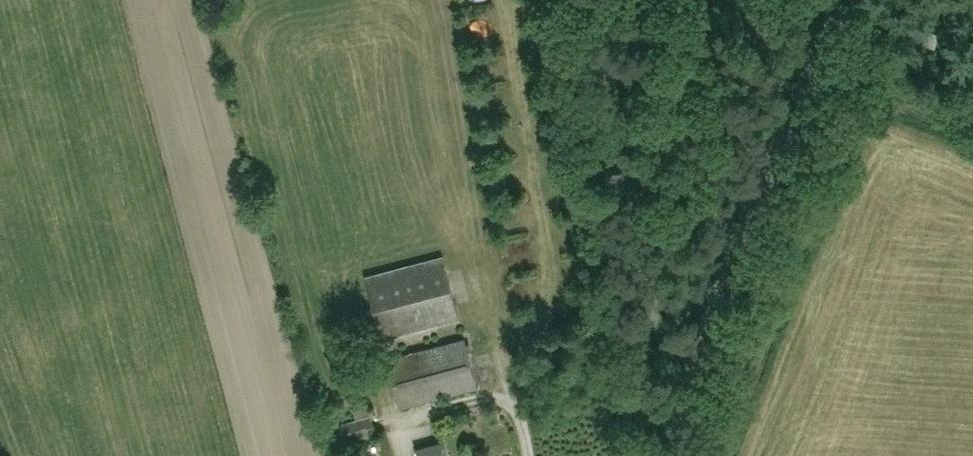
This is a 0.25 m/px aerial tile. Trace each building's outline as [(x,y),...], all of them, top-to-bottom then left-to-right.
[(933,45),(937,33),(921,27),(917,39),(933,45)] [(515,272),(525,270),(521,249),(510,251),(515,272)] [(460,319),(443,256),(366,277),(382,340),(460,319)] [(400,408),(477,388),(464,339),(387,359),(400,408)] [(339,425),(343,444),(375,435),(370,416),(339,425)] [(368,454),(365,441),(347,446),(350,455),(360,455),(368,454)] [(440,441),(416,447),(419,455),(444,455),(440,441)]
